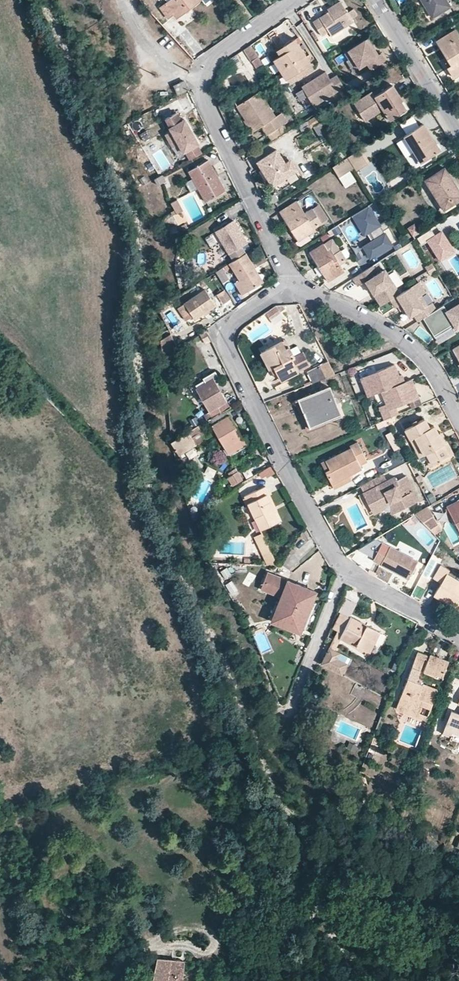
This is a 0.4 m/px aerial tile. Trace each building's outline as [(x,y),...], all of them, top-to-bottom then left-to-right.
[(202,1),(205,5),(212,0),(168,0),(159,6),(167,18),(172,14),(176,20),(202,1)] [(433,17),(450,7),(445,0),(422,0),(433,17)] [(330,12),(313,22),(321,35),(327,32),(330,36),(353,21),(340,1),(328,9),(330,12)] [(455,31),(437,42),(452,66),(448,68),(454,78),(458,75),(458,38),(455,31)] [(272,62),(286,82),(312,65),(295,40),(277,52),(280,56),(272,62)] [(367,40),(363,43),(368,52),(373,49),(367,40)] [(368,52),(363,43),(348,53),(359,70),(365,65),(370,72),(385,62),(380,54),(377,56),(373,49),(368,52)] [(259,56),(251,45),(242,50),(250,62),(259,56)] [(343,54),(335,59),(339,65),(347,60),(343,54)] [(259,56),(250,62),(255,70),(264,65),(259,56)] [(344,88),(336,76),(330,80),(325,73),(302,88),(314,107),(344,88)] [(178,96),(188,91),(184,81),(174,86),(178,96)] [(404,102),(394,87),(376,97),(373,93),(355,104),(366,122),(384,110),(391,121),(407,112),(402,103),(404,102)] [(249,119),(256,131),(261,128),(267,136),(288,123),(282,113),(276,117),(260,92),(237,106),(246,121),(249,119)] [(190,161),(203,154),(199,147),(201,146),(186,119),(182,121),(178,113),(165,120),(169,129),(184,154),(185,154),(190,161)] [(308,121),(311,127),(321,122),(317,116),(308,121)] [(251,134),(256,131),(249,119),(246,121),(243,122),(251,134)] [(422,119),(402,132),(408,141),(423,165),(444,152),(422,119)] [(408,141),(402,132),(397,135),(403,144),(408,141)] [(277,150),(257,162),(272,188),(299,171),(292,160),(286,164),(277,150)] [(371,165),(361,151),(347,160),(352,168),(356,174),(371,165)] [(352,168),(347,160),(333,169),(338,177),(349,170),(352,168)] [(209,161),(188,172),(192,180),(184,185),(190,195),(198,190),(205,203),(226,191),(209,161)] [(447,169),(428,181),(447,213),(458,205),(458,189),(447,169)] [(349,170),(338,177),(345,187),(356,180),(349,170)] [(162,175),(154,179),(158,187),(166,183),(162,175)] [(179,200),(172,204),(178,215),(185,212),(179,200)] [(324,224),(315,209),(307,214),(299,201),(282,211),(297,237),(294,239),(300,248),(313,240),(308,233),(324,224)] [(321,205),(315,209),(324,224),(330,220),(321,205)] [(369,208),(353,218),(364,236),(371,232),(377,242),(365,249),(371,259),(394,246),(386,233),(391,230),(387,222),(379,226),(369,208)] [(245,248),(249,245),(235,222),(216,233),(234,263),(248,254),(245,248)] [(427,240),(439,260),(454,250),(441,230),(434,235),(431,230),(417,239),(421,244),(427,240)] [(330,258),(323,246),(311,253),(328,283),(344,273),(340,266),(348,261),(342,251),(330,258)] [(266,284),(248,254),(234,263),(222,270),(227,278),(235,273),(241,283),(235,286),(243,298),(266,284)] [(428,269),(434,266),(431,261),(425,264),(428,269)] [(390,301),(397,297),(382,273),(375,277),(369,268),(354,278),(359,285),(367,280),(375,293),(378,291),(386,303),(390,301)] [(212,284),(217,293),(224,288),(219,280),(212,284)] [(397,297),(390,301),(395,309),(397,307),(401,305),(405,311),(410,319),(414,316),(418,323),(426,319),(437,312),(432,304),(428,306),(422,296),(426,293),(419,283),(397,297)] [(378,291),(375,293),(383,305),(386,303),(378,291)] [(206,292),(186,305),(194,319),(195,320),(216,307),(206,292)] [(194,319),(186,305),(178,309),(188,323),(194,319)] [(447,306),(437,312),(426,319),(437,336),(454,325),(457,330),(458,328),(458,306),(450,312),(447,306)] [(282,314),(277,307),(268,315),(272,321),(282,314)] [(201,337),(204,341),(210,338),(208,333),(201,337)] [(270,353),(278,372),(284,384),(301,375),(296,365),(300,363),(295,351),(290,353),(287,345),(270,353)] [(272,375),(278,372),(270,353),(263,356),(272,375)] [(321,366),(327,379),(336,374),(330,362),(321,366)] [(220,401),(227,397),(212,366),(195,375),(209,407),(220,401)] [(412,404),(423,400),(415,381),(408,384),(405,376),(402,377),(398,366),(363,380),(370,398),(383,393),(388,406),(381,409),(387,423),(402,417),(399,410),(412,404)] [(302,402),(309,420),(320,416),(323,425),(344,417),(333,390),(302,402)] [(412,404),(415,411),(425,407),(423,400),(412,404)] [(209,407),(202,410),(217,437),(234,428),(220,401),(209,407)] [(320,416),(309,420),(313,430),(323,425),(320,416)] [(185,420),(167,429),(170,436),(188,427),(185,420)] [(407,432),(413,442),(418,439),(425,452),(434,469),(454,458),(442,437),(437,428),(432,431),(427,421),(407,432)] [(188,427),(170,436),(173,441),(191,432),(188,427)] [(189,450),(207,442),(200,429),(173,442),(184,464),(193,460),(189,450)] [(446,435),(442,437),(454,458),(458,456),(446,435)] [(418,439),(413,442),(420,455),(425,452),(418,439)] [(333,471),(328,474),(333,485),(350,477),(364,471),(362,467),(369,464),(359,443),(350,447),(352,451),(329,463),(333,471)] [(323,466),(328,474),(333,471),(329,463),(323,466)] [(272,467),(259,472),(262,480),(276,474),(272,467)] [(240,471),(228,479),(234,488),(245,480),(240,471)] [(361,487),(365,494),(388,482),(384,475),(361,487)] [(365,494),(373,509),(383,504),(381,500),(389,497),(391,501),(397,503),(401,512),(417,503),(412,494),(416,492),(408,476),(398,481),(397,478),(388,482),(365,494)] [(350,477),(333,485),(335,490),(353,482),(350,477)] [(267,497),(269,496),(266,489),(252,496),(256,502),(248,506),(262,534),(281,525),(275,514),(267,497)] [(421,501),(416,492),(412,494),(417,503),(421,501)] [(277,512),(269,496),(267,497),(275,514),(277,512)] [(383,504),(373,509),(376,515),(386,509),(393,512),(395,515),(401,512),(397,503),(391,501),(389,497),(381,500),(383,504)] [(448,507),(458,528),(458,501),(448,507)] [(429,507),(415,515),(423,523),(433,516),(429,507)] [(442,531),(433,516),(423,523),(434,535),(442,531)] [(328,523),(324,525),(328,533),(332,530),(328,523)] [(255,541),(261,551),(268,547),(263,537),(255,541)] [(268,547),(261,551),(265,558),(272,554),(268,547)] [(389,547),(387,550),(380,547),(373,561),(408,579),(418,561),(389,547)] [(444,600),(446,596),(458,603),(458,581),(446,574),(449,569),(440,564),(433,577),(442,583),(435,595),(444,600)] [(274,621),(291,627),(292,624),(304,629),(318,595),(269,575),(262,592),(282,600),(274,621)] [(233,581),(226,585),(232,596),(239,592),(233,581)] [(444,600),(458,609),(458,603),(446,596),(444,600)] [(350,618),(351,617),(357,604),(347,599),(340,613),(341,614),(350,618)] [(334,629),(339,631),(342,633),(341,635),(357,643),(356,645),(367,651),(373,640),(375,641),(380,632),(351,617),(350,618),(341,614),(334,629)] [(292,624),(291,627),(303,632),(304,629),(292,624)] [(339,631),(331,648),(335,650),(341,638),(340,637),(341,635),(342,633),(339,631)] [(340,637),(341,638),(356,645),(357,643),(341,635),(340,637)] [(369,652),(375,641),(373,640),(367,651),(369,652)] [(331,648),(323,663),(343,674),(348,664),(337,659),(341,653),(335,650),(331,648)] [(419,655),(400,708),(430,719),(432,714),(424,711),(427,704),(428,702),(435,705),(441,689),(419,680),(426,661),(427,658),(419,655)] [(433,657),(432,660),(430,663),(426,675),(437,679),(438,676),(445,679),(450,663),(433,657)] [(430,719),(400,708),(398,712),(429,723),(430,719)] [(446,732),(457,737),(458,737),(458,716),(453,714),(446,732)] [(457,737),(446,732),(444,738),(455,742),(457,737)] [(374,736),(372,742),(379,745),(380,740),(378,737),(374,736)] [(181,970),(154,969),(150,980),(180,980),(181,970)]
